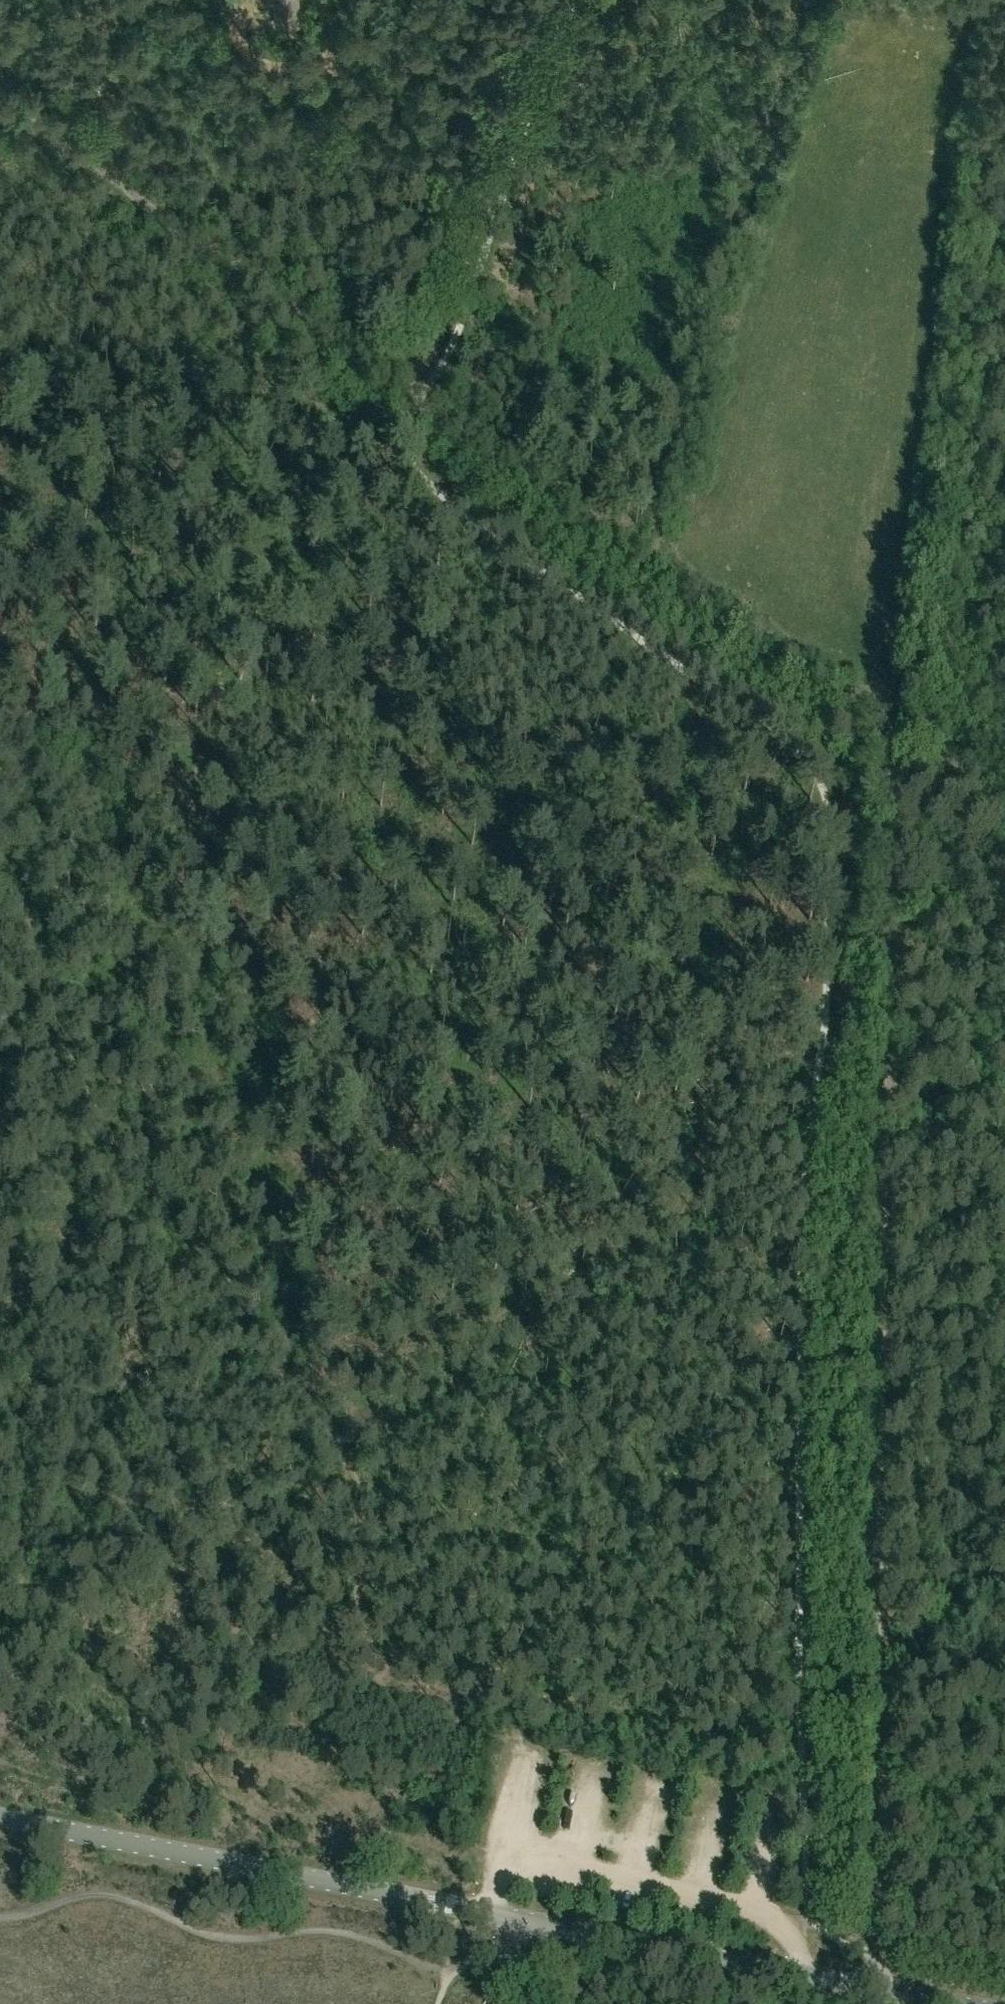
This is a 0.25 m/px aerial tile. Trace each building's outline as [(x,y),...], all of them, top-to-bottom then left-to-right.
[(298,0),(275,0),(278,26),(300,24),(298,0)]
